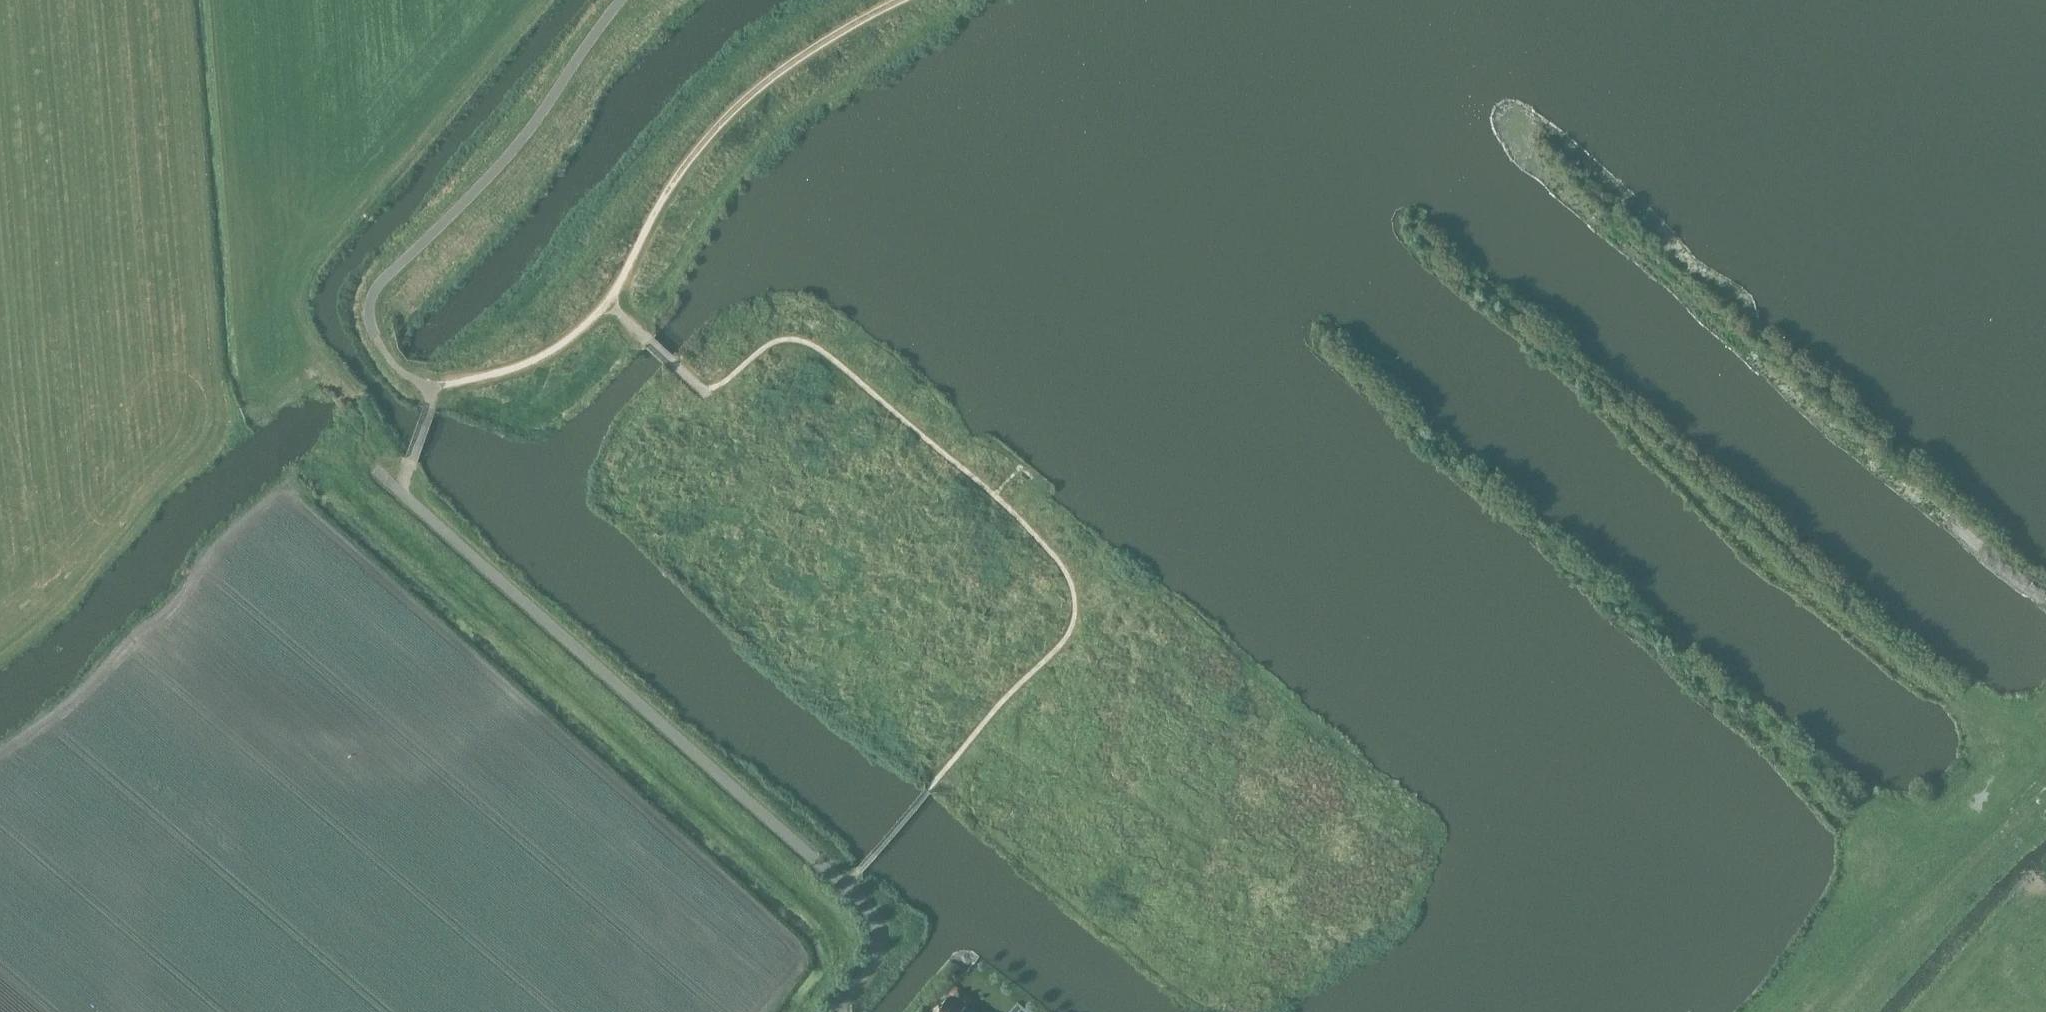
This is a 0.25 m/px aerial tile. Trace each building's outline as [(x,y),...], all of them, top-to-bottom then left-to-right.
[(946,997),(939,1005),(938,1004),(934,1010),(935,1011),(934,1011),(964,1011),(946,997)]
